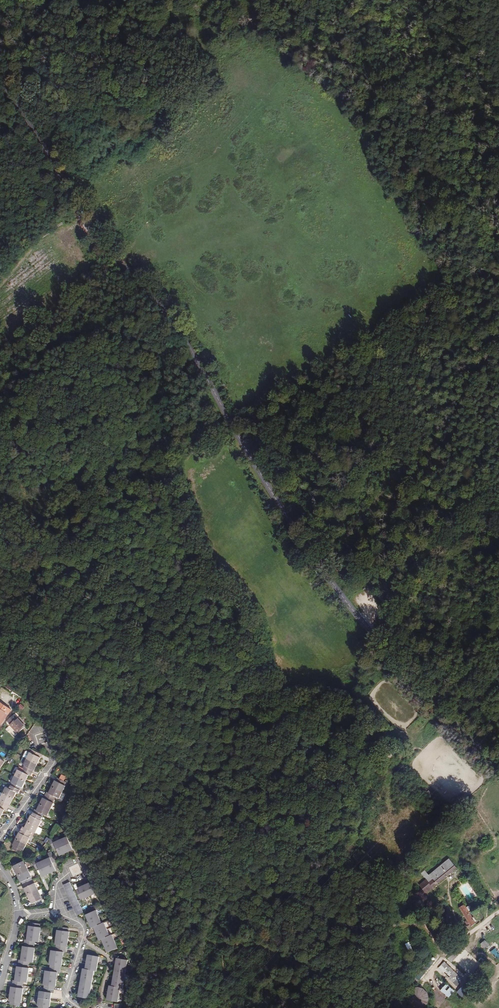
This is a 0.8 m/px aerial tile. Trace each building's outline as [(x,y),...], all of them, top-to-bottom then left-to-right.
[(11,710),(0,702),(0,725),(11,710)] [(25,727),(14,715),(7,721),(18,733),(25,727)] [(24,765),(22,768),(32,773),(33,770),(34,770),(41,758),(43,755),(32,750),(31,753),(30,752),(24,765)] [(20,791),(22,787),(22,788),(28,775),(30,776),(32,773),(22,768),(21,771),(18,770),(11,782),(12,783),(11,786),(20,791)] [(55,780),(52,787),(63,792),(66,786),(65,785),(67,782),(57,778),(56,781),(55,780)] [(11,786),(9,789),(6,787),(0,799),(0,800),(0,803),(8,807),(9,805),(10,805),(17,792),(18,793),(20,791),(11,786)] [(47,792),(45,795),(55,800),(56,797),(60,798),(63,792),(52,787),(49,793),(47,792)] [(53,803),(55,800),(45,795),(44,798),(43,798),(40,804),(51,810),(54,803),(53,803)] [(4,809),(7,810),(8,807),(0,803),(0,819),(4,809)] [(48,816),(51,810),(40,804),(37,810),(35,809),(33,813),(43,817),(44,814),(48,816)] [(43,817),(33,813),(32,815),(31,815),(25,828),(23,827),(21,830),(31,835),(34,837),(42,820),(41,820),(43,817)] [(29,838),(31,835),(21,830),(20,833),(19,833),(13,845),(13,846),(12,849),(21,853),(23,850),(23,851),(30,838),(29,838)] [(67,837),(54,843),(52,838),(49,839),(53,849),(56,848),(60,856),(73,850),(69,842),(73,840),(68,831),(65,832),(67,837)] [(56,870),(52,862),(56,861),(51,852),(48,853),(50,858),(37,863),(35,859),(32,860),(36,870),(39,868),(43,876),(56,870)] [(457,869),(448,859),(429,875),(425,870),(421,873),(426,880),(419,885),(427,894),(457,869)] [(23,885),(33,880),(31,878),(32,877),(26,864),(25,865),(23,862),(14,866),(16,869),(15,870),(21,883),(22,882),(23,885)] [(34,883),(33,880),(23,885),(25,888),(24,888),(30,901),(31,901),(33,904),(42,899),(40,896),(41,896),(35,883),(34,883)] [(84,899),(97,893),(96,892),(99,891),(95,881),(92,883),(92,882),(79,888),(79,889),(76,890),(80,899),(83,898),(84,899)] [(64,885),(77,915),(83,912),(70,882),(64,885)] [(477,923),(464,904),(459,908),(467,919),(464,920),(466,923),(464,924),(467,929),(477,923)] [(94,927),(99,940),(102,939),(108,952),(118,948),(112,935),(110,936),(104,923),(102,923),(96,910),(86,915),(92,928),(94,927)] [(21,1003),(23,988),(22,988),(23,982),(27,982),(29,968),(28,968),(29,961),(33,962),(35,948),(34,948),(35,941),(39,942),(41,928),(40,928),(41,924),(30,923),(30,926),(29,926),(27,940),(25,940),(24,946),(23,946),(21,960),(19,960),(18,967),(17,966),(15,980),(13,980),(12,987),(11,987),(9,1001),(10,1001),(10,1004),(20,1006),(21,1003)] [(56,944),(56,948),(66,949),(66,946),(67,946),(69,932),(68,932),(69,928),(59,927),(58,930),(57,930),(55,944),(56,944)] [(486,941),(481,945),(485,950),(490,946),(486,941)] [(491,951),(496,960),(498,958),(498,952),(496,947),(491,951)] [(65,953),(66,949),(56,948),(55,951),(51,950),(49,965),(50,965),(50,968),(60,969),(61,966),(63,952),(65,953)] [(476,961),(455,949),(448,961),(469,973),(476,961)] [(89,999),(94,971),(96,971),(99,957),(88,955),(85,969),(83,969),(78,997),(89,999)] [(420,981),(434,961),(429,957),(415,977),(420,981)] [(123,988),(128,960),(117,958),(112,986),(110,986),(107,1000),(118,1002),(121,988),(123,988)] [(456,984),(461,979),(443,962),(438,967),(456,984)] [(60,973),(60,969),(50,968),(49,971),(46,971),(44,985),(44,988),(54,990),(55,986),(57,973),(60,973)] [(447,983),(441,990),(449,998),(455,991),(447,983)] [(412,986),(409,1005),(426,1007),(429,989),(412,986)] [(54,990),(44,988),(43,991),(40,991),(38,1005),(39,1005),(38,1007),(49,1007),(50,1007),(51,993),(54,993),(54,990)] [(461,988),(457,991),(462,997),(466,993),(461,988)]
